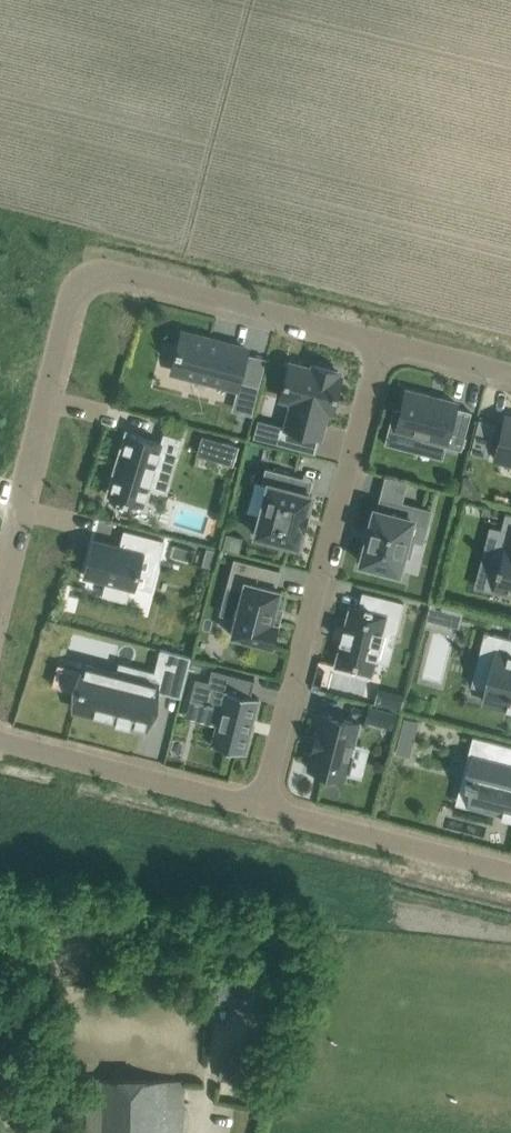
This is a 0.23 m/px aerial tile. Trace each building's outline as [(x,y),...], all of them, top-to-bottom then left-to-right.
[(238,387),(248,349),(195,335),(184,332),(182,340),(179,349),(177,348),(176,353),(178,354),(173,371),(238,387)] [(279,424),(274,442),(292,446),(297,430),(320,436),(327,409),(330,397),(336,399),(342,376),(338,375),(339,371),(314,364),(313,369),(290,363),(281,397),(293,401),(287,426),(279,424)] [(430,396),(406,389),(396,428),(423,435),(422,439),(442,444),(462,450),(472,412),(472,411),(456,407),(458,403),(439,398),(438,400),(430,398),(430,396)] [(506,415),(496,451),(495,457),(501,459),(510,462),(510,416),(506,415)] [(497,424),(479,420),(473,446),(490,450),(497,424)] [(162,442),(127,432),(108,495),(144,506),(161,451),(176,456),(182,439),(165,434),(162,442)] [(206,436),(201,454),(233,463),(238,445),(206,436)] [(256,534),(299,545),(303,527),(305,527),(308,512),(307,512),(312,494),(290,488),(294,474),(266,467),(262,482),(269,484),(256,534)] [(375,509),(362,562),(369,564),(368,569),(391,575),(392,570),(399,571),(404,554),(410,555),(414,538),(408,536),(412,521),(427,525),(431,510),(382,498),(379,510),(375,509)] [(506,513),(501,530),(509,532),(501,564),(498,563),(496,569),(499,570),(495,586),(499,587),(497,593),(510,596),(510,514),(506,513)] [(94,539),(85,575),(107,581),(104,594),(111,596),(120,599),(120,598),(127,600),(130,587),(134,588),(139,572),(140,568),(144,554),(160,558),(165,540),(124,530),(121,546),(94,539)] [(244,537),(227,532),(223,547),(240,552),(244,537)] [(231,634),(273,645),(279,622),(273,620),(276,606),(281,589),(275,587),(280,570),(234,559),(229,582),(244,585),(235,618),(231,634)] [(372,610),(351,604),(345,628),(344,628),(344,630),(342,639),(341,639),(341,641),(335,665),(372,674),(384,628),(397,631),(405,602),(375,595),(372,610)] [(430,603),(426,618),(439,621),(443,606),(430,603)] [(484,700),(507,706),(506,708),(510,709),(510,639),(484,632),(480,649),(495,653),(484,700)] [(161,648),(157,663),(188,671),(192,656),(161,648)] [(86,664),(75,707),(146,725),(159,678),(122,668),(121,673),(86,664)] [(194,686),(191,698),(207,702),(207,705),(213,706),(214,704),(221,706),(212,744),(245,753),(260,698),(251,695),(255,679),(212,668),(209,681),(196,677),(194,686)] [(371,707),(367,722),(394,729),(398,714),(371,707)] [(359,722),(323,713),(318,732),(317,731),(312,749),(313,750),(309,768),(345,777),(359,722)] [(405,718),(401,732),(416,736),(419,721),(405,718)] [(465,783),(476,785),(471,804),(487,809),(502,813),(502,815),(510,818),(510,764),(510,745),(473,736),(468,756),(475,757),(469,779),(467,778),(465,783)] [(183,1080),(88,1079),(87,1132),(183,1132),(183,1080)]
